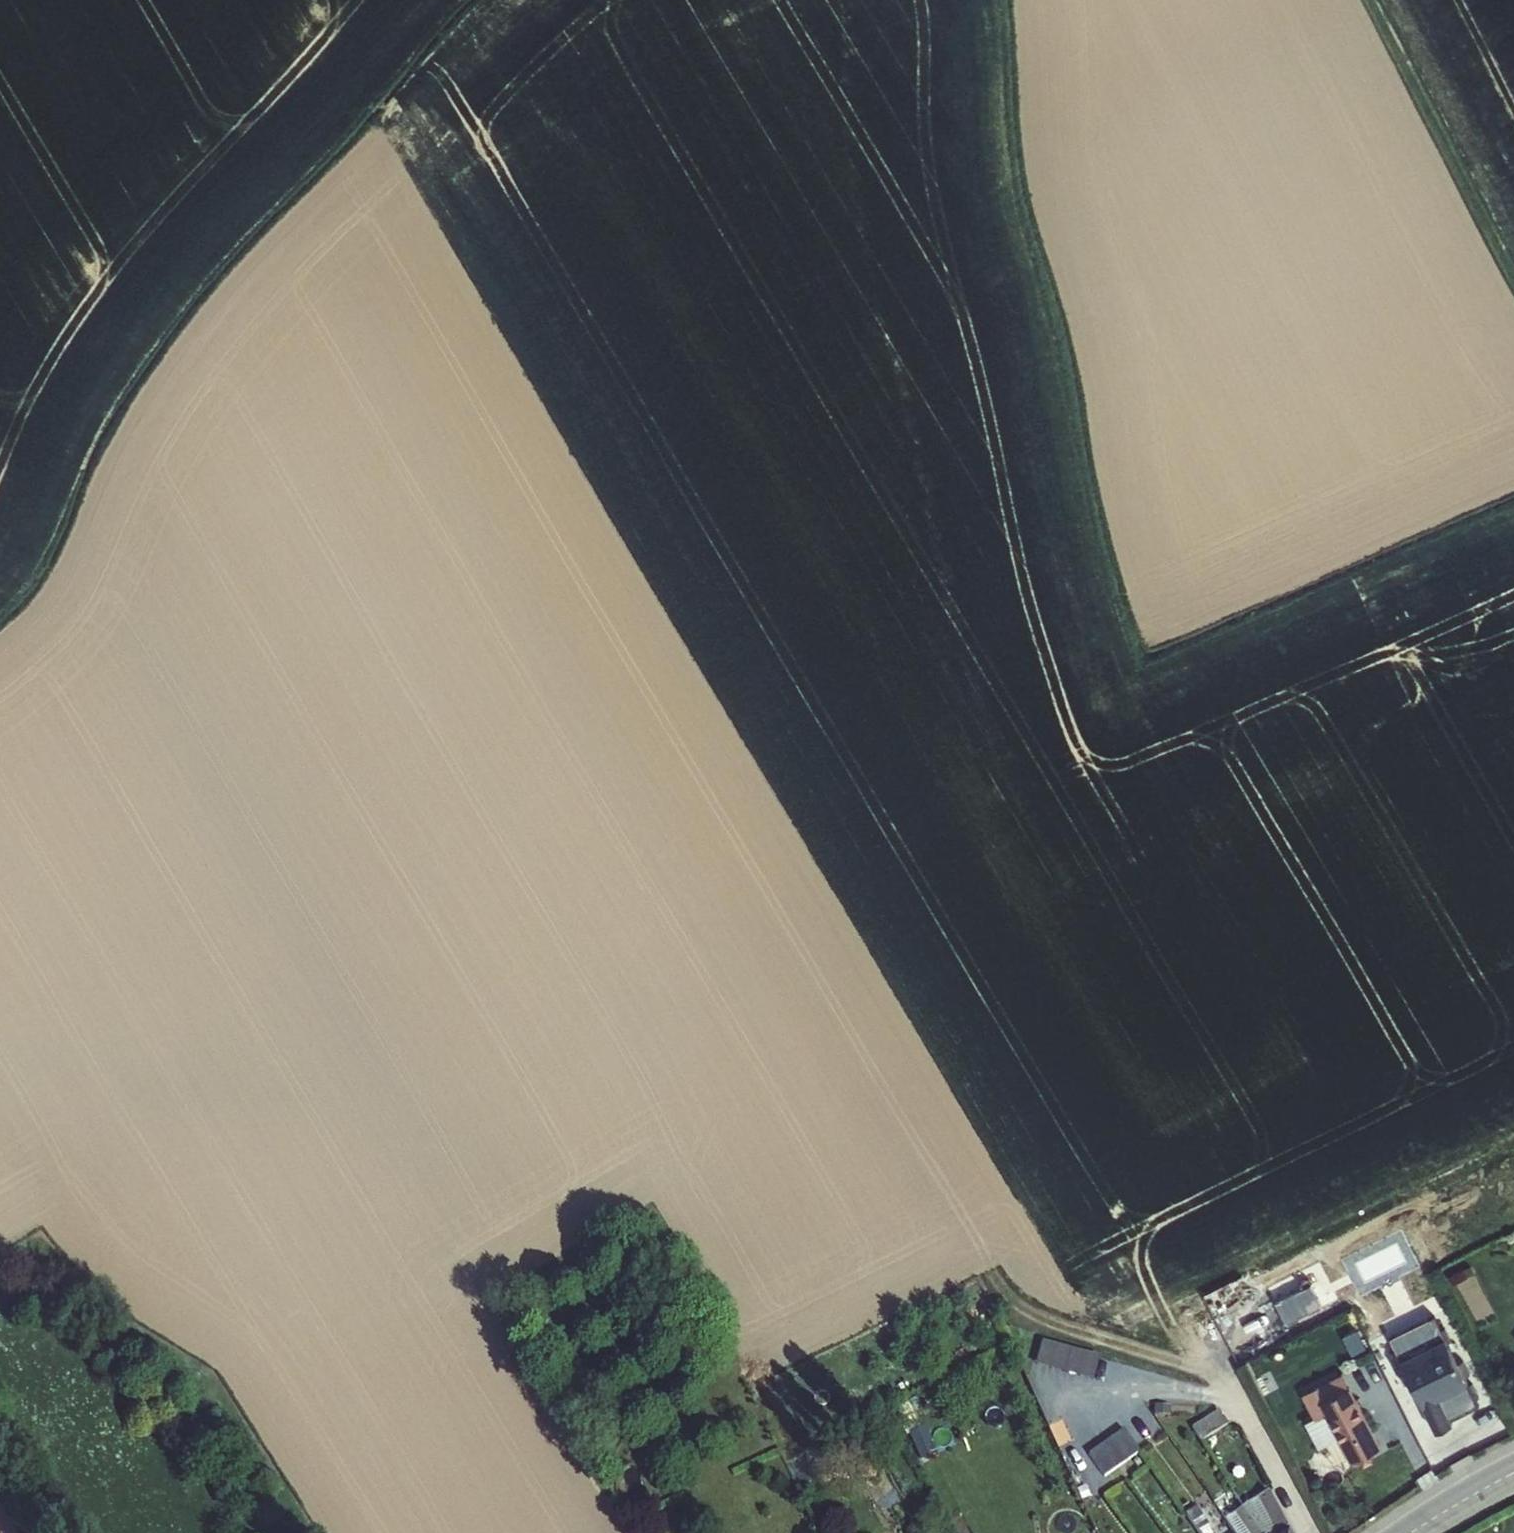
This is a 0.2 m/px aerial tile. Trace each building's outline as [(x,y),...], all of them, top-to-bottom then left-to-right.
[(1446,1335),(1400,1357),(1435,1431),(1452,1423),(1440,1396),(1468,1382),(1446,1335)] [(1041,1341),(1034,1366),(1093,1382),(1100,1357),(1041,1341)] [(1319,1402),(1349,1387),(1341,1373),(1300,1394),(1314,1417),(1304,1422),(1318,1449),(1338,1439),(1319,1402)] [(1319,1402),(1338,1439),(1350,1461),(1361,1456),(1364,1462),(1374,1457),(1371,1452),(1382,1446),(1351,1386),(1349,1387),(1319,1402)] [(1218,1411),(1190,1427),(1200,1443),(1227,1426),(1218,1411)] [(924,1427),(909,1435),(922,1462),(938,1454),(924,1427)] [(1123,1431),(1088,1454),(1104,1477),(1138,1453),(1123,1431)] [(1266,1532),(1282,1532),(1288,1528),(1269,1491),(1256,1498),(1246,1505),(1266,1532)] [(1246,1505),(1225,1521),(1233,1532),(1266,1532),(1246,1505)] [(1191,1511),(1203,1532),(1215,1532),(1201,1506),(1191,1511)]
